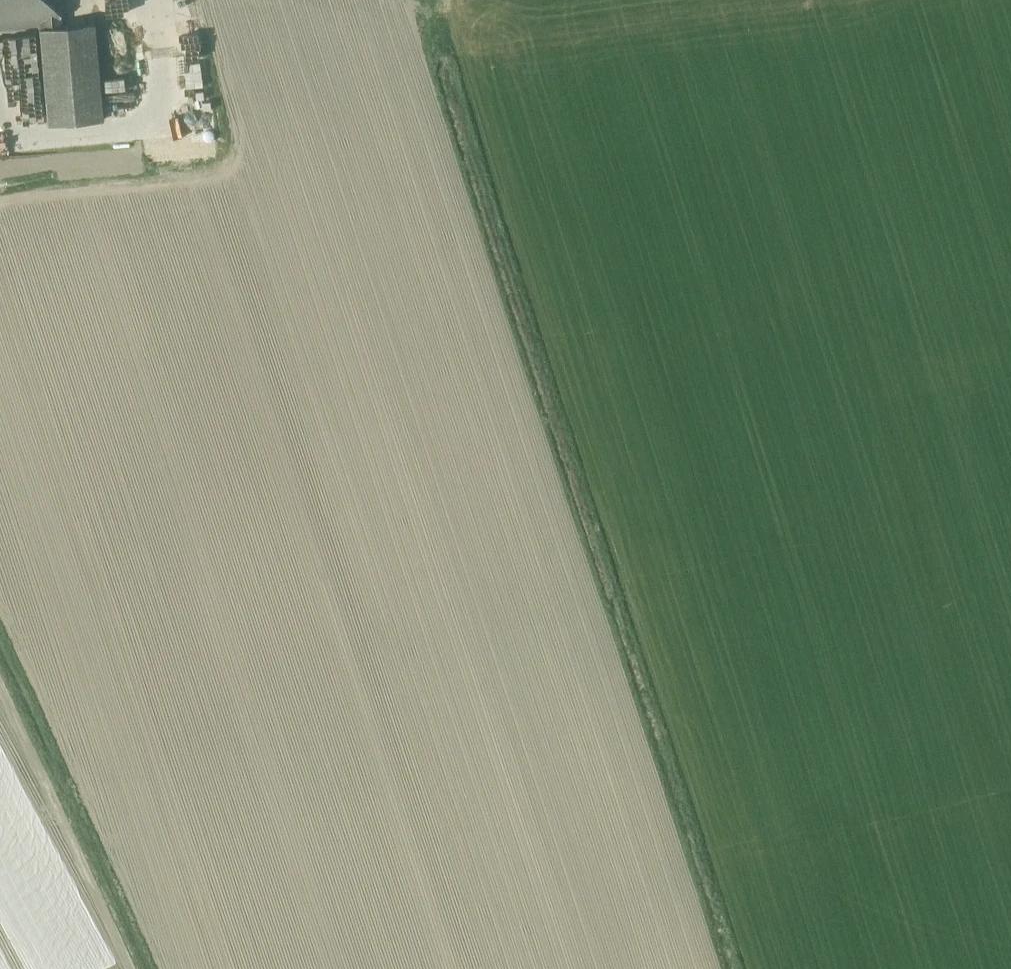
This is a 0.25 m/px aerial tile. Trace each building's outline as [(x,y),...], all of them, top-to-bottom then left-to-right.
[(62,0),(0,0),(0,28),(27,26),(63,23),(62,0)] [(106,117),(95,21),(36,28),(47,124),(106,117)]
